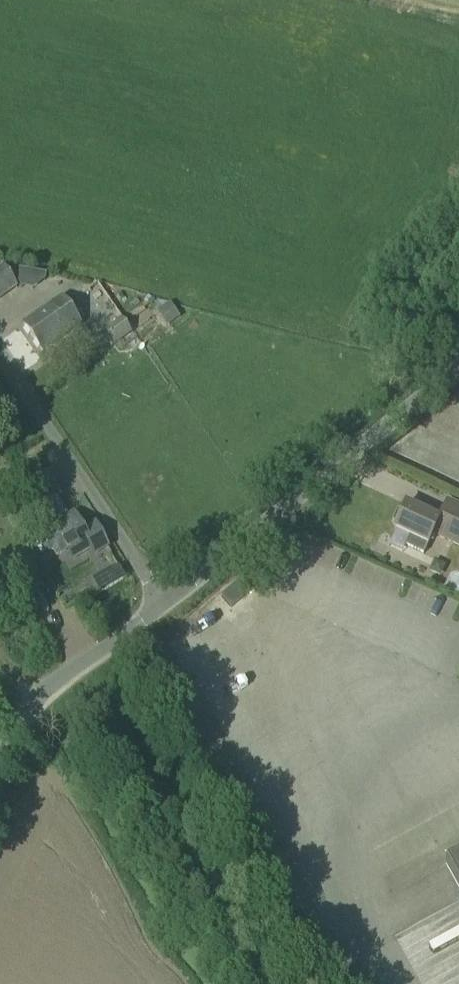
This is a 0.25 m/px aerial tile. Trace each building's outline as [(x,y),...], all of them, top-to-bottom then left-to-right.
[(0,271),(0,301),(18,289),(4,269),(0,271)] [(43,353),(81,325),(63,298),(24,326),(43,353)] [(167,327),(180,318),(170,303),(157,313),(167,327)] [(123,319),(105,331),(115,346),(132,333),(123,319)] [(48,478),(24,492),(35,513),(37,512),(45,528),(44,529),(60,558),(68,553),(73,562),(95,550),(96,553),(107,546),(94,524),(83,531),(73,514),(68,518),(57,499),(59,497),(48,478)] [(458,548),(458,507),(447,502),(438,521),(404,505),(402,511),(400,510),(396,511),(392,520),(393,524),(395,525),(393,530),(408,537),(404,546),(422,554),(426,545),(429,547),(433,537),(458,548)] [(111,573),(117,584),(125,579),(121,572),(119,568),(111,573)] [(445,864),(458,889),(458,857),(445,864)]
